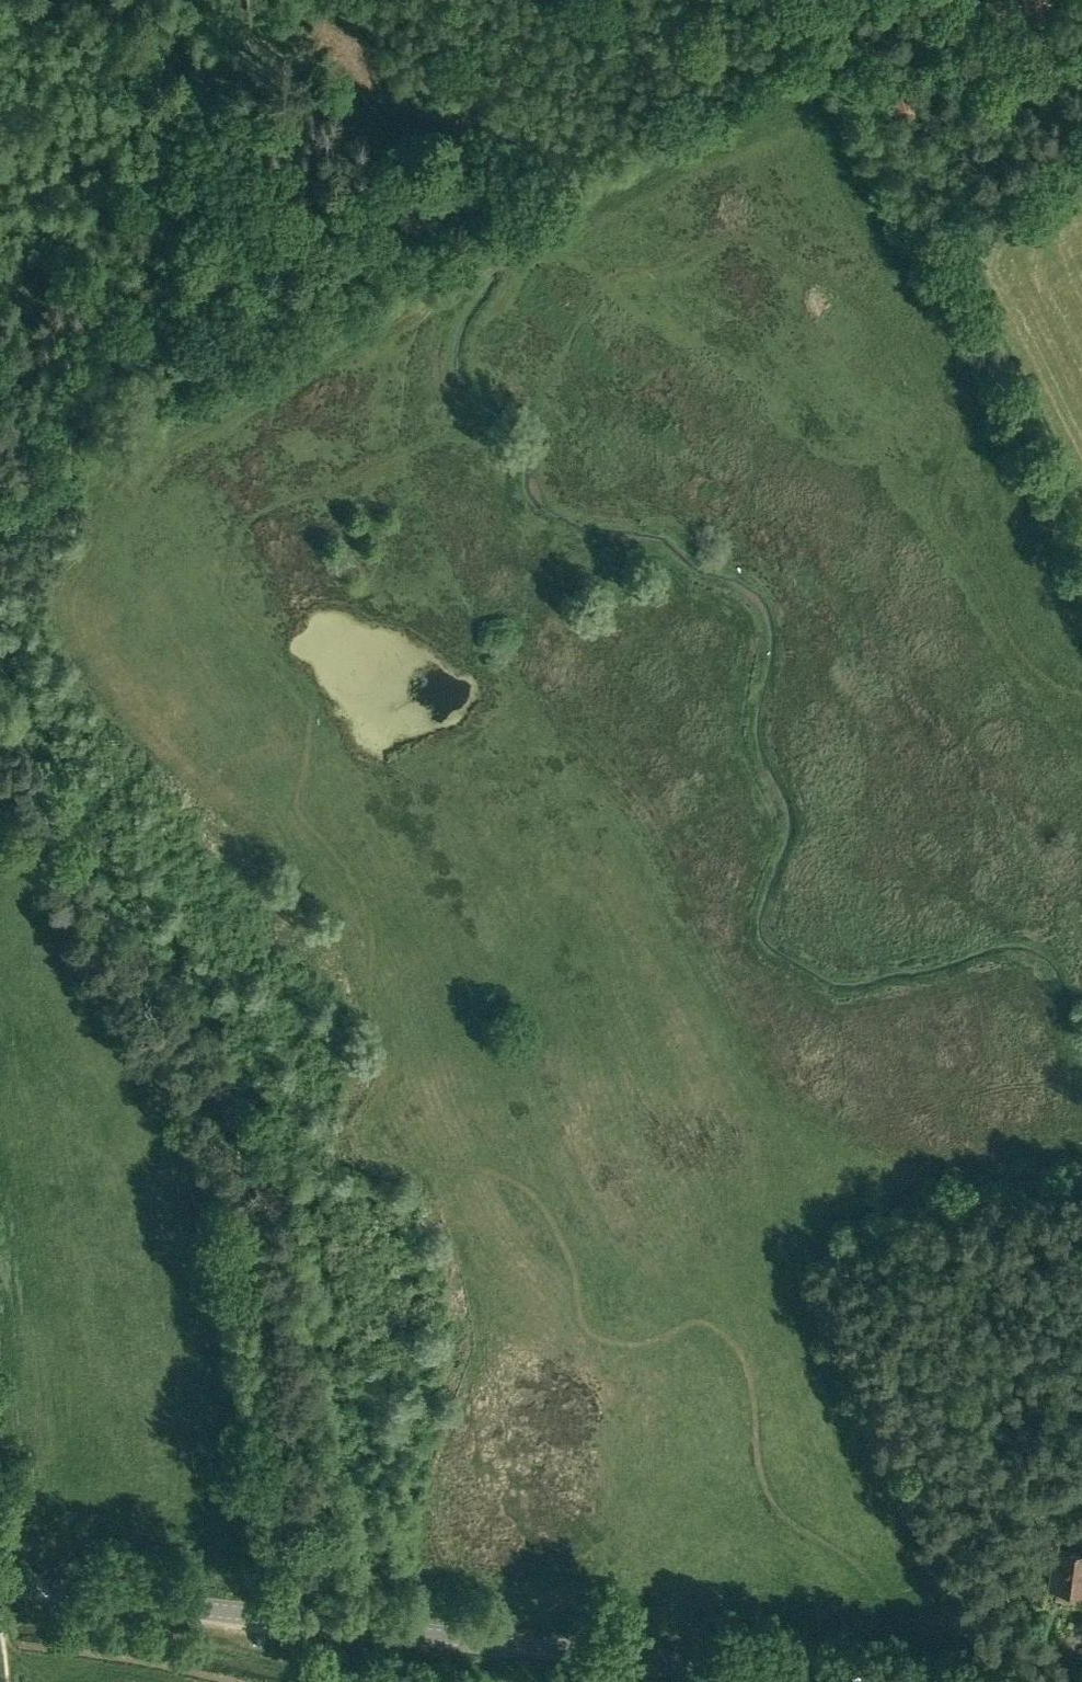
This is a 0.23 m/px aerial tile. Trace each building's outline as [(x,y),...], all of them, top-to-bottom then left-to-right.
[(948,12),(973,1),(972,0),(943,0),(948,12)] [(1022,9),(1023,11),(1046,0),(996,0),(988,3),(996,21),(1022,9)] [(871,77),(865,80),(870,88),(875,85),(876,87),(894,77),(887,64),(869,75),(871,77)] [(939,113),(944,123),(948,121),(952,119),(945,102),(942,103),(936,106),(939,113)] [(1055,1549),(1050,1588),(1081,1592),(1081,1552),(1055,1549)]
